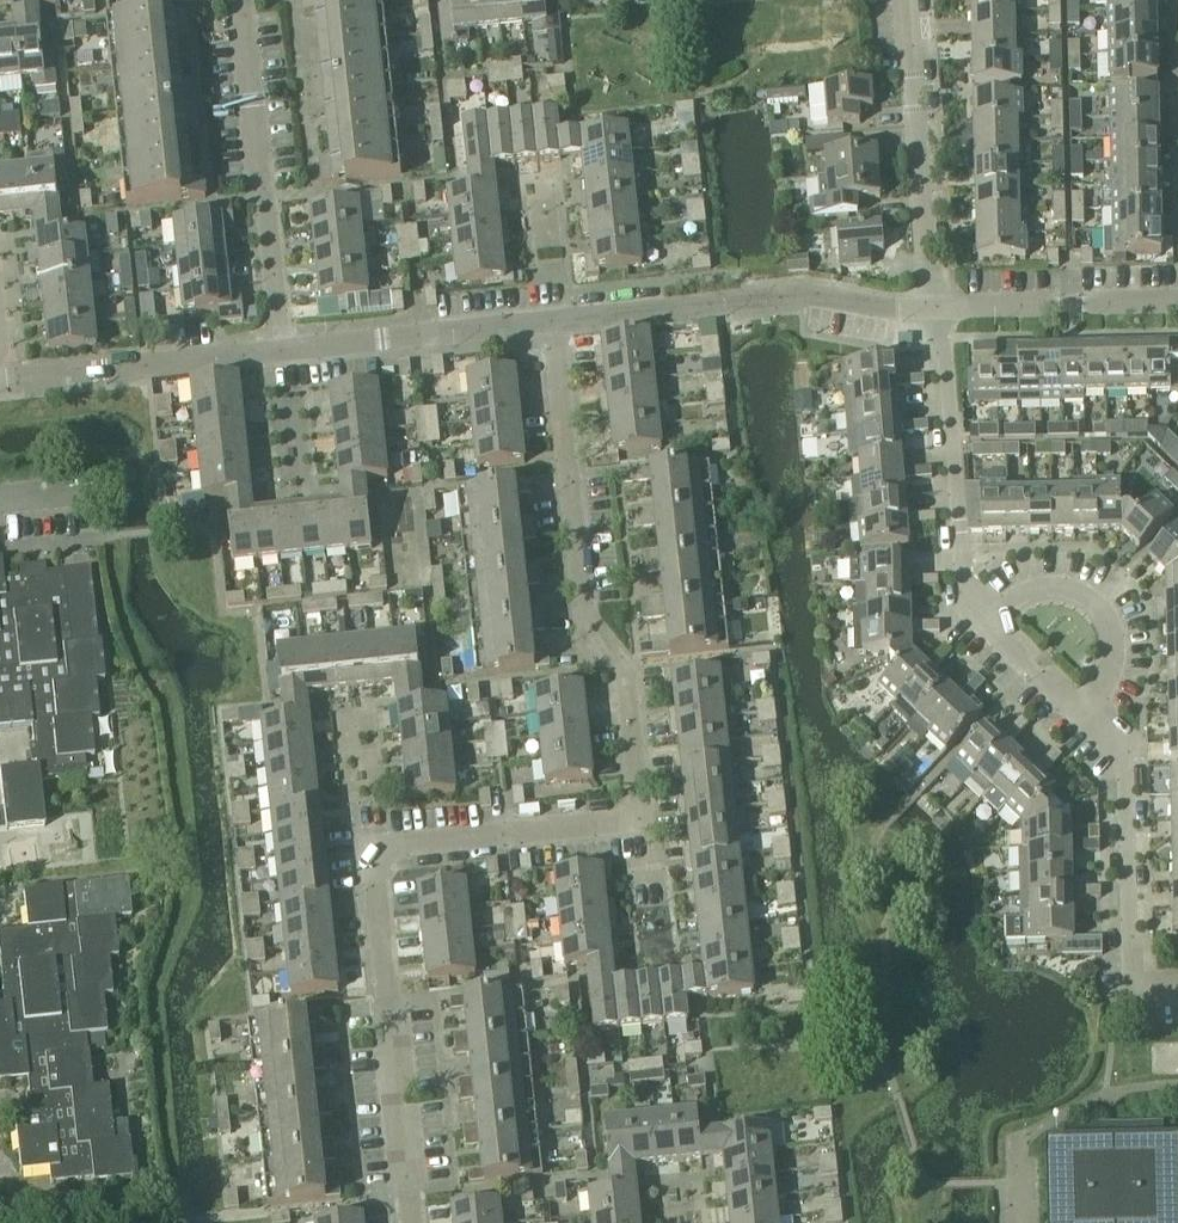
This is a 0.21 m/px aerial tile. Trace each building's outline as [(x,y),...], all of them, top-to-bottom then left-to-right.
[(13,21),(36,19),(35,9),(59,6),(59,5),(64,5),(68,3),(69,0),(11,0),(12,11),(13,21)] [(83,14),(94,13),(92,0),(81,0),(83,14)] [(116,6),(117,11),(127,10),(126,0),(108,0),(109,7),(116,6)] [(317,23),(317,25),(329,24),(331,45),(336,91),(341,137),(343,161),(347,160),(349,181),(345,181),(346,184),(401,178),(399,154),(396,131),(394,108),(391,85),(389,62),(387,39),(384,16),(382,0),(330,0),(330,1),(332,21),(317,23)] [(450,7),(439,8),(443,45),(466,43),(465,32),(477,31),(473,0),(450,0),(450,7)] [(477,31),(499,28),(496,0),(473,0),(477,31)] [(499,28),(522,26),(519,0),(496,0),(499,28)] [(522,26),(533,25),(534,35),(549,34),(558,33),(555,8),(545,9),(544,0),(545,0),(519,0),(522,26)] [(972,14),(1014,13),(1023,13),(1023,0),(972,0),(972,14)] [(1048,13),(1060,13),(1060,0),(1048,0),(1048,13)] [(1067,12),(1079,12),(1078,0),(1066,0),(1067,12)] [(1108,11),(1155,10),(1155,0),(1108,0),(1108,11)] [(320,6),(311,7),(311,14),(311,16),(316,15),(321,15),(320,6)] [(1108,11),(1108,34),(1156,33),(1155,10),(1108,11)] [(1079,12),(1067,12),(1067,26),(1079,26),(1079,12)] [(1014,13),(972,14),(972,37),(1014,36),(1014,13)] [(1060,13),(1048,13),(1048,27),(1060,27),(1060,13)] [(185,14),(168,15),(169,18),(173,17),(175,38),(171,38),(171,41),(176,40),(188,39),(185,14)] [(162,16),(107,22),(109,45),(112,68),(114,91),(116,114),(119,137),(121,160),(124,183),(126,207),(178,201),(178,199),(176,178),(191,177),(191,174),(179,176),(177,155),(172,108),(167,62),(165,39),(161,39),(159,19),(163,19),(162,16)] [(417,18),(419,36),(429,35),(427,17),(417,18)] [(14,33),(19,78),(36,76),(37,91),(57,88),(53,51),(40,53),(38,30),(36,19),(13,21),(14,33)] [(85,25),(71,27),(72,42),(87,40),(85,25)] [(61,27),(62,44),(72,43),(70,26),(61,27)] [(19,78),(14,33),(0,34),(0,80),(19,78)] [(558,33),(549,34),(552,67),(561,66),(558,33)] [(1108,34),(1109,57),(1156,56),(1156,33),(1108,34)] [(429,35),(419,36),(421,52),(431,51),(429,35)] [(1014,36),(972,37),(973,60),(1015,59),(1015,58),(1014,36)] [(1067,44),(1068,58),(1079,58),(1079,43),(1067,44)] [(1061,44),(1049,44),(1049,58),(1061,58),(1061,44)] [(1156,56),(1109,57),(1098,57),(1099,81),(1109,81),(1157,80),(1156,56)] [(973,60),(974,84),(1020,83),(1020,58),(1015,58),(1015,59),(973,60)] [(1061,58),(1049,58),(1049,73),(1061,73),(1061,58)] [(1079,58),(1068,58),(1068,73),(1080,72),(1079,58)] [(520,60),(503,61),(504,72),(521,70),(520,60)] [(486,63),(487,74),(504,72),(503,61),(486,63)] [(322,68),(310,70),(316,118),(327,116),(332,116),(327,68),(322,68)] [(521,70),(504,72),(505,83),(522,81),(521,70)] [(504,72),(487,74),(488,84),(505,83),(504,72)] [(545,80),(546,92),(563,91),(562,78),(545,80)] [(181,83),(176,84),(181,132),(186,131),(198,130),(192,82),(181,83)] [(825,88),(811,89),(814,119),(827,118),(828,127),(859,124),(858,110),(872,108),(870,84),(825,88)] [(465,89),(448,90),(449,102),(466,101),(465,89)] [(805,90),(757,93),(757,98),(768,97),(768,103),(805,100),(805,90)] [(1110,94),(1110,117),(1158,116),(1157,93),(1110,94)] [(974,96),(974,120),(1016,119),(1016,121),(1021,121),(1021,95),(974,96)] [(68,102),(70,119),(81,118),(79,101),(68,102)] [(1050,103),(1050,119),(1062,118),(1062,103),(1050,103)] [(1068,104),(1069,118),(1081,118),(1081,103),(1068,104)] [(692,104),(675,106),(676,115),(693,113),(692,104)] [(427,108),(429,125),(438,124),(437,107),(427,108)] [(555,113),(531,115),(536,162),(560,159),(571,158),(569,134),(557,135),(555,113)] [(17,114),(1,116),(2,125),(18,123),(18,122),(17,114)] [(531,115),(509,118),(514,164),(536,162),(531,115)] [(1110,117),(1111,140),(1158,139),(1158,116),(1110,117)] [(81,118),(70,119),(72,135),(83,133),(81,118)] [(509,118),(486,120),(491,167),(514,164),(509,118)] [(1062,118),(1050,119),(1051,133),(1063,133),(1062,118)] [(1081,118),(1069,118),(1069,133),(1081,133),(1081,118)] [(974,120),(975,143),(1016,142),(1016,121),(1016,119),(974,120)] [(463,122),(469,178),(492,176),(491,167),(486,120),(463,122)] [(18,123),(2,125),(3,136),(19,134),(18,123)] [(774,137),(808,135),(807,123),(773,125),(774,137)] [(438,124),(429,125),(431,143),(440,142),(438,124)] [(625,128),(569,134),(571,158),(581,157),(581,155),(627,150),(625,128)] [(825,157),(827,179),(877,174),(876,150),(844,153),(843,139),(805,142),(807,158),(825,157)] [(1111,140),(1111,163),(1159,162),(1158,139),(1111,140)] [(975,143),(975,167),(1017,166),(1016,142),(975,143)] [(1051,150),(1051,165),(1063,164),(1063,149),(1051,150)] [(1070,150),(1070,164),(1082,164),(1107,164),(1107,154),(1087,154),(1087,157),(1082,157),(1082,149),(1070,150)] [(630,173),(627,150),(581,155),(581,157),(583,178),(630,173)] [(33,216),(34,227),(59,224),(55,192),(66,191),(62,152),(42,155),(43,167),(29,169),(35,216),(33,216)] [(680,158),(681,167),(698,165),(697,156),(680,158)] [(332,159),(320,161),(323,186),(339,184),(339,182),(335,182),(333,162),(337,161),(337,159),(332,159)] [(1111,163),(1112,186),(1159,185),(1159,162),(1111,163)] [(1063,164),(1051,165),(1052,179),(1064,179),(1063,164)] [(1082,164),(1070,164),(1070,179),(1082,179),(1082,164)] [(698,165),(681,167),(682,178),(699,176),(698,165)] [(975,167),(976,190),(1018,189),(1017,166),(975,167)] [(12,218),(33,216),(35,216),(29,169),(7,171),(12,218)] [(12,218),(7,171),(0,172),(0,219),(12,218)] [(632,196),(630,173),(583,178),(586,201),(632,196)] [(877,174),(827,179),(829,202),(810,204),(812,219),(850,216),(849,202),(879,199),(877,174)] [(447,192),(449,215),(496,210),(494,187),(492,176),(469,178),(470,190),(447,192)] [(192,184),(187,185),(188,193),(198,192),(197,185),(197,184),(192,184)] [(412,185),(414,202),(424,201),(422,184),(412,185)] [(1112,186),(1112,210),(1160,208),(1159,185),(1112,186)] [(379,189),(379,192),(381,205),(391,204),(389,188),(379,189)] [(976,190),(977,213),(1018,212),(1018,189),(976,190)] [(89,192),(78,193),(80,210),(91,209),(89,192)] [(1071,196),(1071,210),(1083,210),(1083,195),(1071,196)] [(635,218),(632,196),(586,201),(587,212),(579,213),(580,224),(635,218)] [(1052,196),(1052,211),(1064,211),(1064,196),(1052,196)] [(310,207),(312,230),(359,225),(357,202),(310,207)] [(685,204),(686,213),(703,211),(702,202),(685,204)] [(173,222),(175,245),(222,239),(221,230),(232,229),(229,204),(193,208),(194,219),(173,222)] [(1112,210),(1113,233),(1160,231),(1160,208),(1112,210)] [(449,215),(452,238),(506,232),(505,221),(497,221),(496,210),(449,215)] [(1083,210),(1071,210),(1071,225),(1083,225),(1083,210)] [(703,211),(686,213),(687,224),(705,223),(703,211)] [(977,213),(977,236),(1024,235),(1028,234),(1028,211),(1018,212),(977,213)] [(1064,211),(1052,211),(1053,225),(1065,225),(1064,211)] [(149,213),(138,214),(130,215),(132,232),(140,231),(150,230),(149,213)] [(104,218),(106,235),(117,234),(116,217),(104,218)] [(637,240),(635,218),(580,224),(582,237),(589,236),(590,246),(637,240)] [(35,237),(38,260),(85,255),(82,232),(60,234),(59,224),(34,227),(35,237)] [(312,230),(315,253),(361,248),(359,225),(312,230)] [(414,226),(405,227),(407,243),(416,242),(414,226)] [(870,267),(869,252),(884,251),(881,226),(835,231),(839,269),(870,267)] [(395,228),(397,244),(407,243),(405,227),(395,228)] [(1160,231),(1113,233),(1103,233),(1104,257),(1161,255),(1160,231)] [(452,238),(454,261),(501,256),(500,244),(507,244),(506,232),(452,238)] [(1024,235),(977,236),(978,259),(1025,258),(1024,235)] [(175,245),(178,268),(225,263),(222,239),(175,245)] [(639,264),(637,240),(590,246),(592,258),(584,259),(585,276),(598,274),(597,268),(639,264)] [(416,242),(407,243),(409,260),(417,259),(416,242)] [(407,243),(397,244),(398,261),(409,260),(407,243)] [(315,253),(317,275),(364,270),(361,248),(315,253)] [(1092,252),(1080,253),(1080,267),(1092,267),(1092,252)] [(1045,254),(1046,268),(1058,268),(1058,253),(1045,254)] [(38,260),(41,283),(88,278),(85,255),(38,260)] [(134,256),(136,272),(146,271),(144,255),(134,256)] [(117,258),(119,274),(130,273),(128,256),(117,258)] [(501,256),(454,261),(456,284),(497,280),(498,285),(512,283),(510,266),(502,267),(501,256)] [(691,260),(692,271),(709,269),(708,259),(691,260)] [(786,261),(787,275),(809,273),(808,259),(786,261)] [(178,268),(180,290),(227,285),(225,263),(178,268)] [(364,270),(317,275),(320,300),(366,295),(364,270)] [(146,271),(136,272),(138,289),(148,288),(146,271)] [(130,273),(119,274),(121,291),(132,290),(130,273)] [(41,283),(43,306),(90,300),(88,278),(41,283)] [(227,285),(180,290),(183,314),(217,311),(218,322),(242,320),(239,295),(229,297),(227,285)] [(424,291),(425,308),(436,307),(434,291),(434,290),(424,291)] [(390,294),(392,311),(403,310),(401,293),(390,294)] [(153,296),(139,297),(139,299),(142,324),(156,322),(153,297),(153,296)] [(43,306),(46,328),(93,323),(90,300),(43,306)] [(122,303),(124,319),(135,318),(133,302),(122,303)] [(257,310),(245,311),(247,322),(258,321),(257,310)] [(135,318),(124,319),(126,337),(137,336),(135,318)] [(93,323),(46,328),(49,353),(96,347),(93,323)] [(594,351),(595,363),(649,357),(647,334),(601,339),(602,350),(594,351)] [(718,340),(701,342),(702,352),(719,350),(718,340)] [(1148,393),(1171,393),(1169,348),(1147,349),(1148,393)] [(1177,393),(1177,348),(1169,348),(1171,393),(1177,393)] [(1105,394),(1127,394),(1126,349),(1104,350),(1105,394)] [(1127,394),(1148,393),(1147,349),(1126,349),(1127,394)] [(702,352),(703,362),(720,360),(719,350),(702,352)] [(1082,395),(1084,395),(1083,350),(1061,351),(1062,403),(1082,402),(1082,395)] [(1084,395),(1105,394),(1104,350),(1083,350),(1084,395)] [(1019,404),(1041,403),(1039,351),(1018,352),(1019,404)] [(1041,403),(1062,403),(1061,351),(1039,351),(1041,403)] [(975,405),(998,404),(996,352),(974,353),(974,372),(968,372),(969,405),(975,405)] [(998,404),(1019,404),(1018,352),(996,352),(998,404)] [(605,374),(605,385),(652,380),(649,357),(595,363),(596,375),(605,374)] [(431,360),(432,377),(443,376),(441,359),(431,360)] [(845,366),(847,389),(847,391),(853,390),(853,388),(894,384),(894,381),(893,362),(845,366)] [(397,364),(399,375),(399,380),(410,379),(408,363),(397,364)] [(467,376),(469,399),(515,394),(512,371),(467,376)] [(191,382),(193,406),(239,401),(236,377),(191,382)] [(923,378),(909,379),(910,389),(924,388),(923,378)] [(894,384),(895,390),(910,389),(909,379),(894,381),(894,384)] [(599,396),(600,408),(654,402),(652,380),(605,385),(607,396),(599,396)] [(843,390),(845,412),(896,408),(895,390),(894,384),(853,388),(853,390),(847,391),(847,389),(843,390)] [(329,390),(332,414),(378,409),(375,385),(329,390)] [(724,396),(723,385),(706,387),(707,398),(724,396)] [(469,399),(471,422),(518,417),(515,394),(469,399)] [(724,396),(707,398),(708,408),(725,406),(724,396)] [(152,399),(153,409),(170,408),(169,397),(152,399)] [(193,406),(195,428),(241,424),(239,401),(193,406)] [(609,419),(610,430),(657,426),(654,402),(600,408),(601,420),(609,419)] [(170,408),(153,409),(154,420),(171,418),(170,408)] [(845,412),(847,435),(898,431),(898,426),(896,408),(845,412)] [(332,414),(334,437),(380,432),(378,409),(332,414)] [(438,426),(436,409),(426,410),(427,427),(438,426)] [(427,427),(426,410),(415,411),(417,428),(427,427)] [(471,422),(474,445),(520,440),(518,417),(471,422)] [(195,428),(198,451),(243,447),(241,424),(195,428)] [(912,425),(913,435),(927,434),(926,424),(912,425)] [(912,425),(898,426),(898,431),(899,436),(913,435),(912,425)] [(1140,425),(1128,425),(1128,438),(1140,438),(1140,425)] [(438,426),(427,427),(429,444),(440,443),(438,426)] [(657,426),(610,430),(612,441),(604,442),(606,459),(618,457),(617,453),(659,448),(657,426)] [(419,445),(429,444),(427,427),(417,428),(419,445)] [(1063,439),(1063,427),(1048,428),(1048,440),(1063,439)] [(1078,427),(1063,427),(1063,439),(1079,439),(1078,427)] [(979,429),(980,441),(999,441),(998,428),(979,429)] [(1020,440),(1020,428),(1005,428),(1005,440),(1020,440)] [(1035,428),(1020,428),(1020,440),(1035,440),(1035,428)] [(1106,429),(1094,429),(1094,439),(1106,438),(1106,429)] [(1106,429),(1106,438),(1118,438),(1118,429),(1106,429)] [(849,459),(859,458),(858,457),(900,453),(899,436),(898,431),(847,435),(849,459)] [(1168,432),(1149,431),(1149,437),(1161,451),(1168,432)] [(334,437),(336,459),(383,455),(380,432),(334,437)] [(1161,451),(1166,457),(1175,448),(1177,444),(1177,441),(1168,432),(1161,451)] [(520,440),(474,445),(476,468),(523,463),(520,440)] [(712,444),(713,455),(730,453),(729,442),(712,444)] [(157,445),(158,455),(175,454),(174,443),(157,445)] [(1166,457),(1174,464),(1177,459),(1177,444),(1175,448),(1166,457)] [(1096,457),(1096,445),(1081,446),(1081,458),(1096,457)] [(1111,445),(1096,445),(1096,457),(1111,457),(1111,445)] [(1050,458),(1050,446),(1035,447),(1035,459),(1050,458)] [(1065,446),(1050,446),(1050,458),(1065,458),(1065,446)] [(198,451),(200,474),(246,469),(243,447),(198,451)] [(1004,459),(1004,447),(972,448),(972,460),(990,460),(1004,459)] [(1018,447),(1004,447),(1004,459),(1019,459),(1018,447)] [(859,458),(860,480),(902,476),(902,472),(900,453),(858,457),(859,458)] [(158,455),(159,466),(176,464),(175,454),(158,455)] [(339,483),(340,495),(364,492),(362,481),(385,478),(383,455),(336,459),(339,483)] [(453,464),(443,465),(445,482),(455,482),(453,464)] [(652,483),(653,494),(711,488),(709,465),(621,474),(622,486),(652,483)] [(1159,470),(1159,473),(1161,476),(1165,476),(1167,473),(1167,470),(1165,467),(1161,467),(1159,470)] [(410,469),(412,486),(422,485),(420,468),(410,469)] [(225,495),(227,507),(250,504),(248,492),(246,469),(200,474),(203,498),(225,495)] [(930,469),(916,471),(917,480),(931,479),(930,469)] [(916,471),(902,472),(902,476),(903,482),(917,480),(916,471)] [(1175,492),(1177,488),(1177,478),(1173,473),(1164,482),(1175,492)] [(860,480),(862,502),(904,499),(903,482),(902,476),(860,480)] [(1075,533),(1098,533),(1097,486),(1097,482),(1073,482),(1074,492),(1075,533)] [(456,492),(459,515),(517,509),(516,496),(530,495),(529,484),(456,492)] [(969,533),(982,533),(982,488),(982,485),(965,486),(969,533)] [(1098,533),(1120,532),(1120,512),(1121,512),(1120,485),(1097,486),(1098,533)] [(631,509),(632,520),(714,511),(711,488),(653,494),(654,506),(631,509)] [(982,535),(1006,535),(1005,493),(1006,493),(1006,488),(982,488),(982,533),(982,535)] [(340,495),(341,505),(346,551),(369,549),(364,492),(340,495)] [(1029,534),(1052,534),(1051,492),(1028,493),(1029,534)] [(1052,534),(1075,533),(1074,492),(1051,492),(1052,534)] [(1006,535),(1029,534),(1028,493),(1006,493),(1005,493),(1006,535)] [(436,512),(434,495),(423,496),(425,513),(436,512)] [(1120,512),(1120,532),(1121,532),(1139,550),(1172,516),(1154,498),(1135,517),(1130,512),(1121,512),(1120,512)] [(849,526),(859,525),(864,524),(864,525),(906,522),(906,518),(904,499),(862,502),(847,504),(849,526)] [(180,500),(163,502),(164,512),(181,511),(180,500)] [(250,504),(227,507),(228,517),(233,563),(256,561),(251,514),(250,504)] [(341,505),(318,507),(323,554),(346,551),(341,505)] [(318,507),(296,510),(301,556),(323,554),(318,507)] [(459,515),(461,538),(534,530),(533,520),(518,522),(517,509),(459,515)] [(296,510),(273,512),(278,558),(301,556),(296,510)] [(657,528),(658,540),(716,534),(714,511),(632,520),(634,530),(657,528)] [(273,512),(251,514),(256,561),(278,558),(273,512)] [(920,516),(921,526),(935,525),(934,515),(920,516)] [(920,516),(906,518),(906,522),(907,527),(921,526),(920,516)] [(864,524),(859,525),(861,550),(898,547),(908,546),(907,527),(906,522),(864,525),(864,524)] [(428,541),(440,539),(439,525),(427,526),(428,541)] [(1166,576),(1177,576),(1177,528),(1148,559),(1166,576)] [(461,538),(463,561),(521,554),(520,542),(535,541),(534,530),(461,538)] [(644,553),(645,564),(718,556),(716,534),(658,540),(659,552),(644,553)] [(463,561),(466,584),(538,576),(537,566),(523,567),(521,554),(463,561)] [(661,573),(663,585),(721,579),(718,556),(645,564),(646,574),(661,573)] [(850,586),(856,586),(856,585),(909,584),(909,579),(908,560),(898,561),(861,562),(849,562),(850,586)] [(83,775),(81,756),(91,755),(87,719),(96,718),(92,680),(101,680),(97,643),(94,644),(86,570),(0,579),(0,729),(30,726),(32,748),(29,749),(31,762),(34,761),(35,769),(0,772),(0,791),(2,810),(0,810),(0,831),(42,827),(37,780),(83,775)] [(444,587),(442,570),(431,571),(433,588),(444,587)] [(466,584),(468,606),(526,600),(525,588),(539,587),(538,576),(466,584)] [(1167,599),(1177,599),(1177,576),(1166,576),(1167,599)] [(641,600),(642,611),(723,602),(721,579),(663,585),(664,597),(641,600)] [(923,579),(909,579),(909,584),(909,589),(923,589),(923,579)] [(923,579),(923,589),(938,589),(937,579),(923,579)] [(387,590),(386,580),(369,582),(370,592),(387,590)] [(329,586),(330,596),(347,594),(346,584),(329,586)] [(857,608),(869,608),(909,607),(909,589),(909,584),(856,585),(856,586),(857,608)] [(330,596),(329,586),(312,588),(313,598),(330,596)] [(433,588),(435,605),(445,604),(444,587),(433,588)] [(300,589),(283,591),(284,601),(301,599),(300,589)] [(283,591),(266,593),(268,603),(284,601),(283,591)] [(406,605),(423,603),(422,592),(405,594),(406,605)] [(227,607),(244,605),(243,595),(226,597),(227,607)] [(382,597),(365,598),(366,609),(383,607),(382,597)] [(365,598),(348,600),(349,611),(366,609),(365,598)] [(1167,622),(1177,622),(1177,599),(1167,599),(1167,622)] [(468,606),(471,630),(543,622),(542,611),(528,612),(526,600),(468,606)] [(319,603),(320,614),(337,612),(336,601),(319,603)] [(666,620),(668,631),(726,625),(723,602),(642,611),(643,622),(666,620)] [(746,602),(733,604),(734,613),(747,612),(746,602)] [(320,614),(319,603),(302,605),(303,615),(320,614)] [(869,608),(869,629),(869,630),(910,630),(910,625),(909,607),(869,608)] [(471,630),(473,652),(531,646),(530,634),(544,633),(543,622),(471,630)] [(1168,645),(1177,644),(1177,622),(1167,622),(1168,645)] [(924,625),(924,634),(939,634),(938,624),(924,625)] [(726,625),(668,631),(669,642),(640,646),(641,658),(728,649),(726,625)] [(924,625),(910,625),(910,630),(910,635),(924,634),(924,625)] [(890,654),(890,663),(910,653),(910,635),(910,630),(869,630),(869,629),(854,630),(854,655),(863,654),(890,654)] [(413,635),(390,638),(395,685),(394,685),(395,695),(419,693),(413,635)] [(390,638),(367,640),(372,687),(394,685),(395,685),(390,638)] [(367,640),(344,642),(349,690),(372,687),(367,640)] [(344,642),(322,645),(327,692),(349,690),(344,642)] [(1169,667),(1177,667),(1177,644),(1168,645),(1169,667)] [(322,645),(299,647),(304,694),(327,692),(322,645)] [(531,646),(473,652),(476,676),(548,668),(547,656),(532,657),(531,646)] [(934,656),(941,663),(951,653),(944,646),(934,656)] [(275,650),(281,707),(305,704),(304,694),(299,647),(275,650)] [(896,705),(900,701),(899,700),(928,670),(924,667),(910,653),(890,663),(896,669),(878,687),(896,705)] [(752,658),(753,668),(770,667),(769,656),(752,658)] [(934,656),(924,667),(928,670),(931,673),(941,663),(934,656)] [(443,680),(453,679),(452,662),(441,663),(443,680)] [(1169,690),(1177,690),(1177,667),(1169,667),(1169,690)] [(900,701),(916,716),(944,686),(931,673),(928,670),(899,700),(900,701)] [(673,688),(675,700),(721,695),(719,672),(676,676),(676,671),(663,672),(664,688),(673,688)] [(830,678),(821,685),(828,692),(836,685),(830,678)] [(967,688),(974,695),(984,684),(977,678),(967,688)] [(511,684),(501,685),(503,702),(513,701),(511,684)] [(535,691),(538,714),(584,709),(581,686),(535,691)] [(916,716),(931,730),(932,732),(961,701),(957,698),(944,686),(916,716)] [(468,688),(469,705),(480,704),(478,687),(468,688)] [(967,688),(957,698),(961,701),(965,705),(974,695),(967,688)] [(1170,713),(1177,713),(1177,690),(1169,690),(1170,713)] [(420,704),(419,693),(395,695),(396,706),(399,729),(446,724),(443,701),(420,704)] [(667,710),(668,724),(723,718),(721,695),(675,700),(676,709),(667,710)] [(932,732),(931,730),(928,734),(945,752),(978,718),(965,705),(961,701),(932,732)] [(775,712),(774,702),(757,704),(758,714),(775,712)] [(261,720),(264,744),(309,739),(307,715),(305,704),(281,707),(283,718),(261,720)] [(538,714),(540,736),(586,732),(584,709),(538,714)] [(220,713),(222,724),(238,722),(238,711),(220,713)] [(775,712),(758,714),(759,724),(776,723),(775,712)] [(1170,736),(1177,736),(1177,713),(1170,713),(1170,736)] [(678,733),(680,746),(726,741),(723,718),(668,724),(669,734),(678,733)] [(1011,729),(1018,735),(1028,725),(1021,719),(1011,729)] [(448,747),(446,724),(399,729),(401,752),(448,747)] [(494,726),(495,743),(506,742),(504,725),(497,726),(494,726)] [(495,743),(494,726),(483,727),(485,744),(495,743)] [(955,760),(972,777),(976,773),(976,772),(1005,742),(1001,739),(987,726),(955,760)] [(1011,729),(1001,739),(1005,742),(1008,746),(1018,735),(1011,729)] [(540,736),(542,759),(588,754),(586,732),(540,736)] [(884,738),(877,746),(882,750),(888,743),(884,738)] [(264,744),(266,767),(312,762),(309,739),(264,744)] [(672,755),(673,769),(728,763),(726,741),(680,746),(680,754),(672,755)] [(508,759),(506,742),(495,743),(497,760),(508,759)] [(984,797),(992,788),(1021,758),(1008,746),(1005,742),(976,772),(976,773),(972,777),(968,782),(984,797)] [(495,743),(485,744),(487,761),(495,760),(497,760),(495,743)] [(451,769),(448,747),(401,752),(404,774),(451,769)] [(780,758),(779,748),(762,750),(763,760),(780,758)] [(1044,760),(1051,767),(1061,757),(1054,750),(1044,760)] [(588,754),(542,759),(545,783),(591,778),(588,754)] [(780,758),(763,760),(764,770),(781,768),(780,758)] [(1001,814),(1006,809),(1005,808),(1038,774),(1034,771),(1021,758),(992,788),(996,792),(988,801),(1001,814)] [(226,761),(227,771),(243,769),(241,759),(226,761)] [(1038,774),(1041,778),(1051,767),(1044,760),(1034,771),(1038,774)] [(906,761),(897,770),(904,776),(912,768),(906,761)] [(266,767),(269,789),(314,784),(312,762),(266,767)] [(683,778),(684,791),(731,786),(728,763),(673,769),(674,779),(683,778)] [(243,769),(227,771),(228,781),(244,780),(243,769)] [(453,792),(451,769),(404,774),(406,797),(453,792)] [(1023,825),(1023,826),(1049,813),(1041,806),(1055,791),(1041,778),(1038,774),(1005,808),(1006,809),(1023,825)] [(269,789),(271,812),(317,807),(314,784),(269,789)] [(677,801),(678,815),(733,809),(731,786),(684,791),(685,800),(677,801)] [(512,790),(514,807),(524,806),(522,789),(512,790)] [(478,792),(479,799),(480,809),(490,808),(489,791),(478,792)] [(766,795),(768,806),(785,804),(784,794),(766,795)] [(230,806),(231,817),(248,815),(247,804),(230,806)] [(786,814),(785,804),(768,806),(769,816),(786,814)] [(271,812),(273,835),(319,830),(317,807),(271,812)] [(688,825),(689,837),(736,832),(733,809),(678,815),(679,826),(688,825)] [(1023,826),(1023,849),(1071,848),(1070,843),(1070,824),(1049,824),(1049,813),(1023,826)] [(248,815),(231,817),(232,826),(249,824),(248,815)] [(163,823),(149,824),(150,836),(164,835),(163,823)] [(273,835),(276,858),(322,852),(319,830),(273,835)] [(681,847),(683,860),(738,854),(736,832),(689,837),(690,846),(681,847)] [(771,841),(772,852),(790,850),(788,840),(771,841)] [(1071,848),(1071,852),(1085,852),(1085,843),(1070,843),(1071,848)] [(1085,843),(1085,852),(1099,852),(1099,843),(1085,843)] [(1019,849),(1020,872),(1071,871),(1071,852),(1071,848),(1023,849),(1019,849)] [(791,860),(790,850),(772,852),(774,862),(791,860)] [(235,852),(236,862),(253,860),(252,851),(235,852)] [(276,858),(278,880),(324,875),(322,852),(276,858)] [(693,871),(694,882),(740,877),(738,854),(683,860),(684,872),(693,871)] [(521,876),(532,875),(530,858),(519,859),(521,876)] [(253,860),(236,862),(237,871),(254,869),(253,860)] [(498,878),(497,861),(486,862),(488,879),(498,878)] [(554,873),(557,896),(604,891),(602,880),(611,879),(609,863),(596,864),(597,868),(554,873)] [(1020,872),(1020,895),(1072,894),(1072,889),(1071,871),(1020,872)] [(278,880),(281,903),(327,898),(324,875),(278,880)] [(686,892),(688,906),(743,900),(740,877),(694,882),(695,892),(686,892)] [(0,1006),(0,1083),(27,1081),(27,1086),(29,1106),(13,1108),(13,1109),(18,1162),(20,1173),(48,1171),(50,1185),(92,1181),(92,1185),(132,1181),(127,1123),(111,1125),(107,1088),(91,1090),(85,1037),(106,1035),(102,998),(112,997),(108,960),(117,959),(113,919),(130,918),(126,881),(22,892),(26,930),(0,932),(0,971),(4,1006),(0,1006)] [(418,888),(420,911),(467,906),(464,883),(418,888)] [(794,895),(793,885),(776,887),(777,897),(794,895)] [(521,889),(515,896),(522,902),(528,894),(521,889)] [(1072,894),(1072,898),(1086,898),(1086,889),(1072,889),(1072,894)] [(1086,889),(1086,898),(1100,898),(1100,889),(1086,889)] [(557,896),(559,919),(615,913),(613,901),(605,902),(604,891),(557,896)] [(1020,895),(1021,919),(1072,917),(1072,898),(1072,894),(1020,895)] [(240,897),(241,907),(258,906),(257,895),(240,897)] [(794,895),(777,897),(778,908),(795,906),(794,895)] [(281,903),(283,926),(329,921),(327,898),(281,903)] [(698,916),(699,928),(745,923),(743,900),(688,906),(689,917),(698,916)] [(258,906),(241,907),(242,917),(259,916),(258,906)] [(420,911),(422,934),(469,929),(467,906),(420,911)] [(513,908),(515,925),(525,924),(524,907),(516,908),(513,908)] [(515,925),(513,908),(503,910),(504,926),(515,925)] [(559,919),(562,941),(608,936),(607,926),(616,925),(615,913),(559,919)] [(1072,917),(1021,919),(1006,919),(1006,940),(1025,940),(1025,942),(1061,941),(1062,956),(1102,955),(1101,939),(1073,939),(1072,917)] [(279,941),(280,949),(332,943),(329,921),(283,926),(285,940),(279,941)] [(699,928),(702,950),(748,945),(745,923),(699,928)] [(525,924),(515,925),(517,942),(527,941),(525,924)] [(504,926),(493,927),(495,941),(506,940),(506,943),(517,942),(515,925),(504,926)] [(422,934),(425,956),(472,951),(469,929),(422,934)] [(781,933),(782,943),(799,941),(798,931),(781,933)] [(587,968),(588,975),(612,973),(612,965),(611,960),(608,936),(562,941),(564,965),(587,962),(587,968)] [(245,942),(246,953),(263,951),(262,941),(245,942)] [(800,951),(799,941),(782,943),(783,953),(800,951)] [(287,960),(288,971),(334,966),(332,943),(280,949),(281,960),(287,960)] [(702,950),(704,973),(750,968),(748,945),(702,950)] [(263,951),(246,953),(247,963),(264,961),(263,951)] [(472,951),(425,956),(427,980),(428,990),(429,990),(450,988),(449,977),(474,975),(472,951)] [(541,963),(530,964),(532,980),(542,979),(541,963)] [(1079,968),(1076,976),(1080,983),(1091,977),(1086,965),(1079,968)] [(334,966),(288,971),(291,994),(337,989),(334,966)] [(497,967),(498,983),(509,982),(508,966),(497,967)] [(704,973),(695,974),(697,997),(753,992),(750,968),(704,973)] [(612,973),(588,975),(594,1030),(618,1028),(613,983),(612,973)] [(688,975),(658,978),(662,1023),(686,1021),(684,999),(690,998),(697,997),(695,974),(688,975)] [(658,978),(634,980),(639,1026),(662,1023),(658,978)] [(634,980),(613,983),(618,1028),(639,1026),(634,980)] [(556,987),(559,1005),(568,1004),(565,987),(556,987)] [(463,1010),(465,1022),(525,1016),(523,991),(450,999),(451,1011),(463,1010)] [(806,1004),(805,993),(787,995),(789,1006),(806,1004)] [(268,997),(251,999),(252,1009),(269,1007),(268,997)] [(247,1021),(249,1045),(309,1039),(308,1026),(321,1025),(320,1013),(247,1021)] [(454,1036),(455,1046),(528,1038),(525,1016),(465,1022),(466,1034),(454,1036)] [(208,1025),(210,1042),(220,1041),(218,1024),(208,1025)] [(102,1035),(87,1037),(88,1051),(103,1050),(102,1035)] [(468,1055),(469,1068),(530,1061),(528,1038),(455,1046),(456,1056),(468,1055)] [(249,1045),(252,1067),(324,1059),(324,1049),(311,1050),(309,1039),(249,1045)] [(685,1057),(702,1055),(701,1045),(684,1047),(685,1057)] [(585,1055),(586,1065),(604,1063),(603,1053),(585,1055)] [(252,1067),(255,1091),(314,1084),(313,1072),(326,1070),(324,1059),(252,1067)] [(646,1072),(663,1071),(662,1060),(645,1062),(646,1072)] [(459,1081),(460,1092),(533,1084),(530,1061),(469,1068),(471,1080),(459,1081)] [(565,1063),(567,1080),(576,1079),(574,1062),(565,1063)] [(645,1062),(629,1064),(630,1074),(646,1072),(645,1062)] [(663,1073),(663,1071),(646,1072),(647,1083),(664,1081),(663,1073)] [(630,1074),(631,1084),(647,1083),(646,1072),(630,1074)] [(615,1083),(606,1084),(606,1087),(607,1089),(624,1087),(623,1076),(614,1077),(615,1083)] [(705,1088),(704,1078),(687,1080),(688,1090),(705,1088)] [(576,1079),(567,1080),(568,1096),(577,1095),(576,1079)] [(255,1091),(257,1113),(330,1105),(329,1095),(316,1096),(314,1084),(255,1091)] [(473,1101),(474,1114),(535,1107),(533,1084),(460,1092),(461,1102),(473,1101)] [(606,1087),(589,1089),(590,1099),(607,1097),(607,1089),(606,1087)] [(216,1101),(218,1117),(228,1116),(226,1100),(216,1101)] [(257,1113),(259,1136),(319,1129),(318,1117),(331,1116),(330,1105),(257,1113)] [(463,1126),(464,1137),(538,1129),(535,1107),(474,1114),(475,1125),(463,1126)] [(700,1160),(712,1158),(709,1133),(698,1134),(695,1111),(672,1114),(677,1162),(700,1160)] [(814,1123),(831,1121),(830,1111),(813,1112),(814,1123)] [(654,1165),(677,1162),(672,1114),(649,1117),(654,1165)] [(228,1116),(218,1117),(219,1134),(229,1133),(228,1116)] [(635,1167),(654,1165),(649,1117),(626,1119),(632,1167),(635,1167)] [(636,1177),(635,1167),(632,1167),(626,1119),(603,1122),(610,1180),(636,1177)] [(754,1119),(737,1120),(738,1130),(755,1128),(754,1119)] [(218,1122),(208,1123),(209,1132),(219,1131),(218,1122)] [(1164,1143),(1163,1124),(1065,1127),(1065,1146),(1046,1146),(1048,1222),(1177,1222),(1177,1143),(1164,1143)] [(712,1158),(724,1157),(723,1155),(770,1150),(767,1126),(755,1128),(738,1130),(709,1133),(712,1158)] [(259,1136),(262,1158),(335,1150),(334,1140),(321,1141),(319,1129),(259,1136)] [(478,1148),(479,1159),(540,1153),(538,1129),(464,1137),(465,1148),(478,1148)] [(262,1158),(264,1181),(324,1175),(324,1163),(336,1161),(335,1150),(262,1158)] [(724,1157),(726,1178),(773,1173),(770,1150),(723,1155),(724,1157)] [(540,1153),(479,1159),(480,1171),(468,1172),(469,1183),(542,1175),(540,1153)] [(574,1155),(576,1171),(586,1170),(584,1153),(574,1155)] [(818,1159),(819,1169),(836,1168),(835,1157),(818,1159)] [(819,1169),(820,1180),(837,1178),(836,1168),(819,1169)] [(726,1178),(728,1201),(775,1196),(773,1173),(726,1178)] [(324,1175),(264,1181),(267,1205),(340,1197),(339,1186),(326,1187),(324,1175)] [(637,1187),(636,1177),(610,1180),(611,1190),(589,1192),(592,1215),(639,1210),(637,1187)] [(564,1184),(553,1185),(555,1202),(566,1201),(564,1184)] [(520,1189),(522,1205),(533,1204),(531,1188),(520,1189)] [(226,1192),(227,1209),(238,1208),(236,1191),(226,1192)] [(731,1222),(745,1222),(777,1220),(775,1196),(728,1201),(731,1222)] [(453,1222),(499,1222),(497,1202),(451,1207),(453,1222)] [(841,1213),(840,1203),(823,1205),(824,1215),(841,1213)] [(318,1211),(319,1222),(336,1220),(335,1209),(318,1211)] [(639,1210),(592,1215),(592,1222),(640,1222),(639,1210)] [(271,1215),(272,1222),(290,1222),(289,1213),(271,1215)] [(841,1213),(824,1215),(825,1222),(842,1222),(841,1213)]
